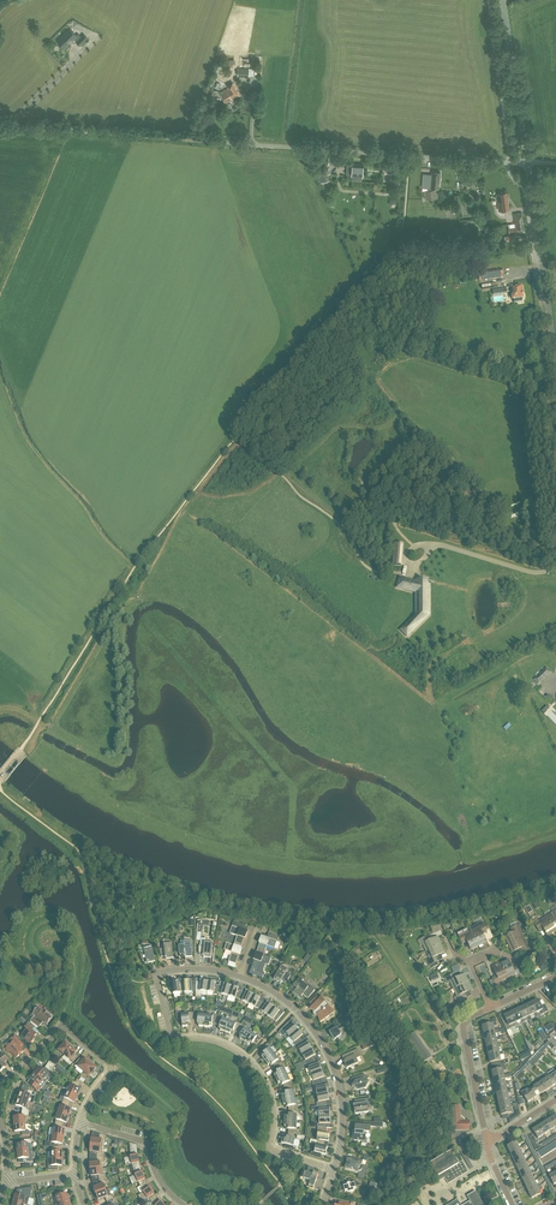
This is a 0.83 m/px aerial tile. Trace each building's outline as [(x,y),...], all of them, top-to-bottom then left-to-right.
[(70,28),(57,40),(65,48),(72,40),(74,38),(76,41),(80,45),(87,38),(84,34),(81,37),(78,34),(77,35),(70,28)] [(249,76),(249,68),(238,68),(238,76),(249,76)] [(226,103),(240,95),(233,82),(227,85),(229,88),(220,92),(226,103)] [(214,98),(218,91),(211,87),(207,94),(214,98)] [(363,176),(364,165),(347,164),(346,175),(352,175),(352,180),(362,181),(362,176),(363,176)] [(330,183),(329,179),(326,169),(317,172),(320,182),(323,181),(324,185),(330,183)] [(439,188),(440,182),(441,181),(441,178),(440,177),(441,172),(432,171),(432,175),(424,174),(423,187),(426,188),(428,188),(428,192),(425,193),(426,199),(429,199),(429,200),(438,198),(437,192),(434,192),(434,189),(434,188),(439,188)] [(499,210),(509,209),(508,202),(510,201),(507,197),(506,193),(497,194),(497,195),(494,197),(498,202),(499,210)] [(515,223),(523,222),(522,212),(514,213),(515,223)] [(517,233),(525,232),(523,222),(515,223),(508,224),(510,234),(517,232),(517,233)] [(479,281),(503,277),(502,269),(478,273),(479,281)] [(522,293),(522,287),(511,288),(511,289),(506,289),(507,293),(511,292),(512,295),(512,300),(514,300),(514,303),(523,302),(522,299),(523,298),(523,297),(524,297),(524,295),(523,294),(523,293),(522,293)] [(495,299),(497,305),(507,302),(505,296),(495,299)] [(403,543),(394,543),(393,556),(402,557),(403,543)] [(431,624),(441,622),(435,589),(425,591),(426,594),(418,593),(419,588),(396,586),(395,594),(418,596),(426,597),(430,617),(422,620),(421,619),(391,634),(394,641),(425,626),(424,625),(431,622),(431,624)] [(550,673),(545,668),(534,679),(539,684),(544,678),(550,673)] [(528,914),(533,911),(529,906),(524,908),(528,914)] [(555,908),(551,910),(553,913),(546,917),(555,931),(555,907),(555,908)] [(548,936),(555,931),(546,917),(539,922),(537,919),(533,922),(539,931),(543,928),(548,936)] [(232,926),(230,934),(237,936),(234,945),(241,948),(247,931),(240,929),(241,924),(234,922),(232,926)] [(477,924),(470,928),(471,932),(472,932),(479,947),(486,943),(482,935),(487,933),(486,931),(487,931),(484,925),(483,922),(482,922),(477,924)] [(513,934),(505,938),(509,945),(524,938),(520,930),(523,929),(521,925),(517,926),(517,925),(512,928),(512,929),(511,929),(513,934)] [(472,932),(471,932),(468,933),(467,931),(458,935),(463,944),(467,942),(471,950),(479,947),(472,932)] [(277,941),(278,937),(268,934),(267,938),(262,936),(257,953),(264,955),(267,946),(277,949),(278,949),(280,944),(279,942),(277,941)] [(426,952),(442,945),(438,937),(428,942),(426,937),(418,941),(420,946),(423,945),(426,952)] [(192,958),(192,941),(191,941),(190,940),(189,939),(188,939),(187,939),(186,938),(184,938),(184,947),(179,947),(179,949),(179,951),(180,953),(180,954),(184,955),(184,956),(184,957),(184,958),(185,958),(186,958),(192,958)] [(211,959),(213,942),(212,942),(211,941),(210,940),(209,940),(208,939),(206,939),(205,938),(204,947),(199,947),(199,949),(199,952),(199,954),(203,955),(203,956),(203,957),(203,958),(204,958),(205,958),(211,959)] [(524,938),(509,945),(512,953),(520,949),(522,953),(532,948),(530,944),(527,945),(524,938)] [(173,959),(172,943),(171,942),(170,941),(168,941),(167,941),(166,940),(165,940),(163,940),(164,949),(159,950),(160,952),(160,955),(161,957),(165,957),(165,958),(165,959),(166,960),(167,960),(167,959),(173,959)] [(241,948),(234,945),(227,943),(224,950),(232,953),(228,962),(236,965),(241,948)] [(155,962),(152,946),(150,946),(149,945),(148,945),(147,945),(145,945),(144,945),(143,945),(145,954),(140,955),(141,957),(142,959),(143,962),(147,961),(147,962),(147,963),(147,964),(148,964),(149,964),(149,963),(155,962)] [(442,945),(426,952),(430,959),(427,961),(429,965),(431,969),(438,965),(437,962),(437,961),(435,957),(445,952),(442,945)] [(264,955),(257,953),(249,974),(262,978),(264,974),(258,972),(261,963),(269,965),(271,958),(264,955)] [(500,963),(507,978),(514,975),(516,977),(521,975),(517,967),(512,969),(508,960),(500,963)] [(500,981),(507,978),(500,963),(493,967),(497,976),(493,978),(496,986),(501,984),(500,981)] [(532,969),(535,974),(543,970),(540,964),(532,969)] [(288,981),(289,979),(290,977),(286,974),(290,967),(289,966),(288,966),(287,966),(286,966),(285,965),(283,965),(282,966),(274,980),(279,983),(280,983),(280,984),(281,984),(281,983),(282,983),(282,982),(282,981),(286,983),(288,981)] [(453,989),(469,982),(465,975),(455,979),(453,975),(445,979),(447,983),(450,982),(453,989)] [(297,989),(293,993),(300,998),(303,994),(308,998),(315,990),(310,986),(308,988),(302,983),(303,981),(300,978),(293,986),(297,989)] [(184,992),(184,982),(179,983),(179,981),(176,982),(171,983),(173,994),(181,993),(181,992),(184,992)] [(196,992),(196,984),(196,982),(191,982),(191,981),(188,981),(184,982),(184,992),(184,993),(192,993),(192,992),(196,992)] [(207,992),(208,982),(200,981),(201,982),(200,985),(196,984),(196,992),(196,997),(200,998),(202,994),(202,992),(207,992)] [(218,993),(219,986),(215,985),(215,983),(216,983),(208,982),(207,992),(214,993),(214,995),(217,995),(218,995),(218,993)] [(469,982),(453,989),(457,997),(454,998),(456,1003),(465,999),(463,994),(472,990),(469,982)] [(228,997),(231,986),(224,984),(224,985),(223,987),(219,986),(218,995),(218,993),(221,994),(221,995),(228,997)] [(239,999),(242,992),(238,991),(238,989),(239,989),(231,986),(228,997),(235,999),(235,998),(239,999)] [(248,1005),(253,995),(246,991),(246,992),(245,994),(242,992),(239,999),(242,1001),(248,1005)] [(259,1009),(263,1002),(259,1000),(260,999),(260,998),(253,995),(248,1005),(255,1008),(255,1007),(259,1009)] [(406,995),(401,997),(403,1000),(400,1002),(403,1006),(409,1003),(406,995)] [(319,1000),(316,997),(309,1003),(313,1007),(310,1009),(314,1011),(314,1012),(313,1012),(313,1013),(313,1014),(314,1014),(314,1015),(315,1016),(316,1016),(317,1016),(318,1016),(321,1023),(321,1022),(335,1012),(330,1007),(330,1006),(330,1005),(330,1004),(326,999),(323,999),(322,997),(319,1000)] [(535,1013),(536,1013),(540,1011),(541,1015),(544,1013),(548,1012),(545,1005),(541,1007),(537,1000),(531,1003),(535,1013)] [(267,1016),(273,1007),(267,1003),(266,1005),(263,1002),(259,1009),(261,1011),(267,1016)] [(536,1013),(535,1013),(531,1003),(524,1006),(528,1016),(529,1016),(530,1015),(533,1014),(535,1018),(538,1016),(536,1013)] [(530,1015),(529,1016),(528,1016),(524,1006),(517,1010),(521,1019),(523,1019),(527,1017),(528,1021),(531,1019),(530,1015)] [(44,1012),(38,1008),(39,1008),(38,1007),(37,1009),(36,1008),(33,1013),(34,1013),(33,1015),(32,1014),(28,1019),(31,1022),(30,1022),(31,1022),(39,1028),(42,1025),(41,1024),(43,1022),(47,1025),(46,1026),(47,1026),(53,1018),(52,1018),(48,1015),(49,1015),(44,1011),(44,1012)] [(273,1007),(267,1016),(273,1020),(276,1022),(281,1016),(278,1013),(279,1012),(280,1012),(273,1007)] [(525,1022),(523,1019),(521,1019),(517,1010),(510,1013),(515,1022),(516,1022),(520,1020),(522,1024),(525,1022)] [(193,1022),(193,1013),(188,1013),(188,1014),(181,1015),(180,1014),(178,1013),(176,1013),(177,1020),(181,1019),(182,1027),(188,1027),(188,1026),(190,1025),(190,1022),(193,1022)] [(206,1015),(199,1014),(199,1013),(193,1013),(193,1022),(197,1023),(197,1025),(199,1026),(199,1027),(204,1027),(206,1015)] [(517,1026),(516,1022),(515,1022),(510,1013),(503,1016),(504,1018),(501,1020),(507,1031),(510,1030),(514,1027),(515,1027),(516,1029),(519,1028),(518,1026),(517,1026)] [(395,1023),(402,1019),(399,1014),(393,1018),(395,1023)] [(216,1025),(218,1016),(213,1015),(213,1016),(206,1015),(204,1027),(209,1028),(210,1027),(212,1027),(212,1024),(216,1025)] [(225,1033),(229,1021),(223,1019),(223,1017),(218,1016),(216,1025),(220,1026),(219,1029),(221,1030),(220,1031),(225,1033)] [(237,1033),(241,1025),(237,1022),(236,1024),(229,1021),(225,1033),(230,1034),(230,1033),(232,1034),(233,1032),(237,1033)] [(30,1045),(34,1041),(33,1040),(35,1038),(34,1038),(37,1035),(32,1030),(34,1028),(28,1023),(26,1025),(27,1026),(24,1028),(26,1031),(21,1036),(30,1045)] [(492,1024),(481,1027),(483,1034),(494,1032),(494,1031),(493,1027),(497,1026),(496,1023),(492,1024)] [(289,1037),(298,1030),(293,1024),(293,1025),(290,1027),(287,1024),(279,1032),(283,1037),(287,1034),(289,1037)] [(341,1029),(337,1024),(335,1026),(337,1029),(330,1033),(334,1040),(337,1039),(340,1043),(340,1042),(341,1042),(342,1041),(342,1040),(343,1039),(344,1038),(344,1037),(344,1036),(344,1035),(344,1034),(344,1033),(344,1032),(344,1031),(343,1030),(343,1029),(342,1028),(341,1029)] [(244,1043),(251,1032),(245,1028),(246,1027),(241,1025),(237,1033),(240,1035),(239,1037),(241,1039),(240,1040),(244,1043)] [(295,1046),(303,1041),(300,1038),(302,1036),(303,1036),(298,1030),(289,1037),(294,1043),(293,1044),(295,1046)] [(495,1038),(494,1034),(498,1034),(502,1033),(501,1030),(494,1031),(494,1032),(483,1034),(484,1041),(495,1039),(495,1038)] [(542,1042),(547,1040),(543,1031),(538,1033),(542,1042)] [(251,1032),(244,1043),(249,1045),(249,1044),(251,1046),(253,1043),(256,1046),(262,1039),(258,1035),(257,1036),(251,1032)] [(425,1061),(431,1057),(414,1032),(408,1037),(425,1061)] [(24,1052),(18,1045),(21,1043),(14,1036),(8,1041),(4,1045),(7,1048),(6,1049),(9,1052),(10,1051),(16,1058),(24,1052)] [(497,1046),(496,1042),(500,1041),(504,1040),(503,1036),(499,1037),(499,1038),(495,1038),(495,1039),(484,1041),(486,1048),(497,1046)] [(538,1049),(541,1046),(543,1044),(539,1039),(535,1043),(537,1045),(535,1047),(538,1049)] [(302,1055),(312,1049),(308,1042),(307,1043),(305,1045),(303,1041),(295,1046),(297,1050),(298,1049),(302,1055)] [(361,1046),(363,1050),(374,1046),(372,1041),(361,1046)] [(64,1055),(72,1046),(68,1043),(68,1044),(65,1042),(58,1050),(64,1055)] [(265,1062),(275,1054),(270,1048),(271,1047),(267,1044),(261,1051),(263,1053),(261,1055),(263,1057),(262,1057),(265,1062)] [(497,1046),(486,1048),(487,1056),(499,1054),(498,1053),(497,1049),(501,1048),(500,1045),(497,1046)] [(72,1046),(64,1055),(73,1063),(78,1057),(75,1054),(77,1052),(74,1050),(75,1049),(72,1046)] [(306,1065),(314,1061),(312,1057),(315,1056),(316,1056),(312,1049),(302,1055),(305,1061),(304,1062),(306,1065)] [(355,1067),(355,1065),(358,1064),(356,1059),(361,1057),(357,1050),(344,1056),(346,1061),(344,1062),(343,1063),(343,1064),(343,1065),(344,1066),(345,1066),(346,1066),(347,1069),(350,1067),(351,1068),(353,1068),(354,1068),(355,1067)] [(499,1054),(487,1056),(489,1063),(500,1061),(499,1056),(503,1055),(503,1052),(498,1053),(499,1054)] [(275,1068),(283,1063),(280,1059),(279,1060),(275,1054),(265,1062),(268,1066),(269,1065),(270,1067),(273,1065),(275,1068)] [(84,1072),(91,1063),(88,1060),(87,1061),(85,1059),(83,1061),(80,1059),(75,1064),(84,1072)] [(311,1074),(322,1070),(319,1063),(319,1064),(316,1065),(314,1061),(306,1065),(307,1068),(309,1068),(311,1074)] [(91,1063),(84,1072),(89,1076),(90,1076),(94,1079),(97,1074),(94,1071),(96,1068),(94,1066),(95,1066),(91,1063)] [(276,1080),(287,1075),(284,1068),(286,1068),(283,1063),(275,1068),(277,1072),(274,1073),(275,1075),(274,1075),(276,1080)] [(493,1071),(491,1072),(493,1079),(503,1077),(503,1076),(502,1072),(507,1071),(505,1064),(492,1067),(493,1071)] [(51,1072),(53,1069),(47,1065),(45,1068),(43,1070),(40,1068),(35,1073),(46,1083),(52,1076),(50,1074),(51,1072)] [(377,1075),(385,1073),(389,1071),(388,1066),(376,1069),(377,1075)] [(313,1085),(322,1083),(321,1079),(324,1078),(325,1078),(322,1070),(311,1074),(314,1081),(312,1082),(313,1085)] [(550,1072),(548,1074),(549,1076),(546,1078),(551,1087),(555,1084),(555,1081),(550,1072)] [(31,1079),(28,1082),(33,1086),(38,1091),(41,1089),(46,1083),(35,1073),(30,1079),(31,1079)] [(503,1077),(493,1079),(494,1086),(505,1084),(505,1083),(504,1079),(508,1078),(512,1077),(511,1074),(503,1076),(503,1077)] [(284,1089),(293,1086),(292,1081),(290,1081),(287,1075),(276,1080),(278,1085),(280,1084),(280,1086),(283,1085),(284,1089)] [(358,1091),(366,1088),(369,1083),(367,1082),(369,1078),(364,1075),(354,1078),(355,1082),(353,1085),(354,1089),(358,1091)] [(545,1091),(551,1087),(546,1078),(540,1082),(545,1091)] [(80,1086),(75,1083),(73,1081),(71,1085),(68,1092),(78,1097),(80,1093),(79,1093),(80,1090),(78,1088),(80,1086)] [(506,1091),(506,1090),(506,1086),(509,1086),(508,1082),(505,1083),(505,1084),(494,1086),(496,1093),(506,1091)] [(539,1095),(545,1091),(540,1082),(534,1086),(539,1095)] [(317,1095),(328,1093),(327,1086),(326,1086),(323,1087),(322,1083),(313,1085),(314,1089),(316,1088),(317,1095)] [(283,1101),(295,1098),(294,1091),(295,1091),(293,1086),(284,1089),(285,1092),(283,1093),(283,1095),(282,1095),(283,1101)] [(533,1099),(539,1095),(534,1086),(528,1090),(533,1099)] [(528,1090),(527,1089),(524,1090),(525,1092),(522,1094),(527,1103),(533,1099),(528,1090)] [(34,1097),(36,1093),(28,1090),(27,1094),(20,1092),(18,1099),(28,1102),(30,1095),(34,1097)] [(62,1094),(59,1100),(62,1102),(69,1105),(71,1102),(73,1103),(75,1101),(76,1101),(78,1097),(68,1092),(64,1090),(62,1094)] [(508,1098),(507,1094),(511,1093),(510,1090),(506,1090),(506,1091),(496,1093),(497,1101),(508,1098)] [(317,1106),(327,1105),(326,1101),(329,1101),(330,1101),(328,1093),(317,1095),(318,1102),(317,1103),(317,1106)] [(510,1105),(509,1101),(512,1100),(511,1097),(508,1098),(497,1101),(499,1108),(510,1106),(509,1105),(510,1105)] [(289,1111),(298,1110),(298,1105),(296,1105),(295,1098),(283,1101),(284,1106),(285,1105),(286,1108),(288,1107),(289,1111)] [(26,1109),(28,1102),(18,1099),(16,1106),(22,1108),(22,1113),(29,1114),(30,1111),(26,1109)] [(367,1105),(371,1104),(370,1099),(355,1101),(355,1105),(354,1105),(354,1107),(354,1108),(355,1112),(355,1115),(368,1113),(368,1110),(368,1105),(367,1105)] [(68,1108),(69,1105),(62,1102),(61,1106),(58,1113),(70,1117),(71,1112),(70,1112),(71,1109),(68,1108)] [(510,1106),(499,1108),(500,1116),(511,1113),(510,1108),(514,1107),(515,1110),(519,1109),(518,1103),(510,1105),(510,1106)] [(319,1117),(331,1117),(330,1109),(327,1109),(327,1105),(317,1106),(317,1110),(319,1110),(319,1117)] [(460,1117),(460,1107),(451,1107),(451,1131),(469,1131),(469,1121),(465,1121),(465,1120),(462,1117),(460,1117)] [(285,1122),(297,1122),(297,1115),(299,1115),(298,1110),(289,1111),(289,1115),(286,1115),(286,1117),(285,1117),(285,1122)] [(29,1116),(29,1114),(22,1113),(21,1117),(14,1117),(14,1125),(25,1124),(25,1117),(29,1116)] [(68,1121),(70,1117),(58,1113),(56,1120),(55,1124),(58,1125),(62,1126),(63,1123),(66,1124),(67,1121),(68,1121)] [(318,1128),(327,1128),(327,1124),(330,1124),(331,1124),(331,1117),(319,1117),(319,1124),(318,1124),(318,1128)] [(550,1131),(555,1127),(550,1119),(544,1123),(550,1131)] [(297,1129),(297,1122),(285,1122),(285,1127),(286,1127),(286,1130),(288,1130),(288,1133),(298,1135),(298,1130),(297,1129)] [(543,1135),(550,1131),(544,1123),(538,1126),(543,1135)] [(25,1124),(14,1125),(15,1132),(22,1132),(22,1136),(30,1135),(30,1131),(25,1131),(25,1124)] [(62,1126),(58,1125),(55,1124),(54,1128),(53,1136),(58,1137),(64,1138),(65,1133),(64,1133),(65,1130),(62,1130),(62,1126)] [(369,1133),(370,1127),(355,1126),(355,1131),(353,1131),(353,1135),(355,1135),(354,1141),(361,1142),(361,1143),(366,1143),(367,1138),(365,1138),(366,1136),(364,1136),(364,1133),(369,1133)] [(537,1139),(543,1135),(538,1126),(532,1130),(537,1139)] [(326,1134),(327,1128),(318,1128),(317,1133),(318,1133),(317,1140),(325,1142),(329,1142),(329,1139),(329,1135),(326,1134)] [(525,1135),(523,1130),(519,1133),(523,1141),(525,1140),(526,1143),(529,1141),(526,1135),(525,1135)] [(297,1140),(298,1135),(288,1133),(287,1137),(285,1137),(284,1139),(283,1138),(281,1144),(286,1145),(285,1147),(295,1151),(295,1149),(295,1148),(293,1147),(295,1140),(297,1140)] [(106,1140),(107,1136),(100,1134),(98,1139),(91,1138),(90,1145),(103,1147),(104,1140),(106,1140)] [(49,1135),(48,1142),(52,1143),(51,1147),(58,1148),(59,1148),(59,1144),(62,1145),(63,1142),(64,1142),(64,1138),(58,1137),(53,1136),(49,1135)] [(536,1151),(543,1147),(549,1143),(547,1140),(541,1144),(539,1146),(537,1143),(533,1136),(530,1138),(533,1144),(536,1151)] [(18,1152),(28,1151),(28,1144),(32,1144),(31,1139),(24,1140),(24,1144),(17,1145),(17,1148),(16,1148),(17,1151),(18,1151),(18,1152)] [(324,1147),(325,1142),(317,1140),(316,1145),(314,1152),(312,1152),(311,1153),(310,1155),(320,1159),(321,1154),(326,1155),(326,1153),(326,1152),(327,1148),(324,1147)] [(510,1153),(520,1149),(516,1142),(507,1146),(510,1153)] [(132,1164),(139,1163),(138,1155),(137,1145),(129,1143),(130,1157),(124,1158),(125,1166),(132,1164)] [(102,1153),(103,1147),(90,1145),(90,1152),(97,1153),(97,1157),(104,1158),(104,1153),(102,1153)] [(59,1148),(58,1148),(51,1147),(51,1152),(51,1159),(63,1159),(63,1154),(62,1154),(62,1151),(59,1152),(59,1148)] [(513,1160),(523,1155),(520,1149),(510,1153),(513,1160)] [(28,1151),(18,1152),(18,1153),(17,1153),(17,1156),(18,1156),(18,1159),(25,1159),(26,1163),(33,1162),(33,1158),(31,1158),(30,1151),(28,1151)] [(448,1184),(459,1178),(468,1172),(462,1162),(459,1163),(452,1151),(429,1164),(434,1172),(439,1181),(445,1178),(448,1184)] [(516,1166),(526,1162),(523,1155),(513,1160),(516,1166)] [(104,1161),(104,1158),(97,1157),(97,1162),(89,1163),(90,1170),(103,1168),(102,1162),(104,1161)] [(362,1164),(363,1160),(355,1158),(354,1162),(348,1160),(346,1169),(358,1172),(358,1171),(359,1171),(360,1171),(361,1170),(362,1167),(362,1166),(361,1166),(360,1165),(360,1164),(362,1164)] [(48,1159),(48,1171),(52,1171),(59,1170),(59,1167),(62,1166),(62,1163),(63,1163),(63,1159),(58,1159),(51,1159),(48,1159)] [(519,1173),(529,1168),(526,1162),(516,1166),(519,1173)] [(138,1182),(145,1179),(142,1172),(139,1163),(132,1164),(135,1175),(129,1178),(132,1185),(138,1182)] [(314,1173),(315,1169),(309,1167),(307,1173),(303,1171),(301,1178),(311,1181),(308,1188),(314,1190),(314,1189),(320,1191),(324,1181),(317,1178),(318,1175),(314,1173)] [(99,1180),(107,1179),(106,1175),(104,1175),(103,1168),(90,1170),(91,1176),(98,1176),(99,1180)] [(532,1175),(533,1174),(534,1173),(533,1170),(530,1172),(529,1168),(519,1173),(522,1179),(532,1175)] [(555,1184),(555,1176),(554,1173),(548,1176),(553,1185),(555,1184)] [(525,1186),(535,1181),(532,1175),(522,1179),(525,1186)] [(96,1194),(106,1190),(103,1184),(107,1182),(107,1179),(99,1180),(100,1185),(93,1187),(96,1194)] [(148,1199),(154,1194),(150,1188),(145,1179),(138,1182),(143,1192),(138,1196),(142,1202),(144,1201),(148,1199)] [(352,1194),(356,1189),(356,1187),(361,1186),(361,1185),(360,1184),(359,1183),(358,1183),(358,1182),(357,1181),(356,1181),(355,1181),(354,1180),(353,1180),(352,1180),(351,1180),(350,1180),(349,1180),(348,1181),(347,1181),(346,1181),(345,1182),(344,1182),(343,1183),(342,1184),(342,1185),(341,1185),(341,1186),(340,1187),(340,1188),(339,1189),(339,1190),(339,1191),(339,1192),(345,1191),(345,1192),(352,1194)] [(528,1192),(540,1187),(539,1184),(536,1185),(535,1181),(525,1186),(528,1192)] [(376,1194),(380,1184),(370,1182),(369,1186),(371,1193),(376,1194)] [(540,1187),(528,1192),(531,1199),(541,1195),(539,1191),(541,1190),(540,1187)] [(14,1202),(24,1204),(27,1204),(28,1204),(29,1198),(30,1198),(31,1194),(32,1188),(24,1189),(22,1196),(15,1195),(14,1202)] [(96,1194),(94,1194),(96,1199),(97,1199),(98,1200),(105,1198),(107,1202),(114,1199),(112,1195),(111,1195),(109,1189),(106,1190),(96,1194)] [(59,1204),(70,1201),(68,1196),(67,1197),(66,1194),(63,1195),(62,1191),(55,1193),(56,1197),(54,1198),(56,1204),(59,1204)] [(475,1192),(476,1192),(475,1191),(467,1196),(470,1201),(463,1204),(483,1204),(475,1192)] [(160,1202),(154,1194),(148,1199),(144,1201),(146,1204),(147,1204),(148,1204),(164,1204),(160,1202)]
